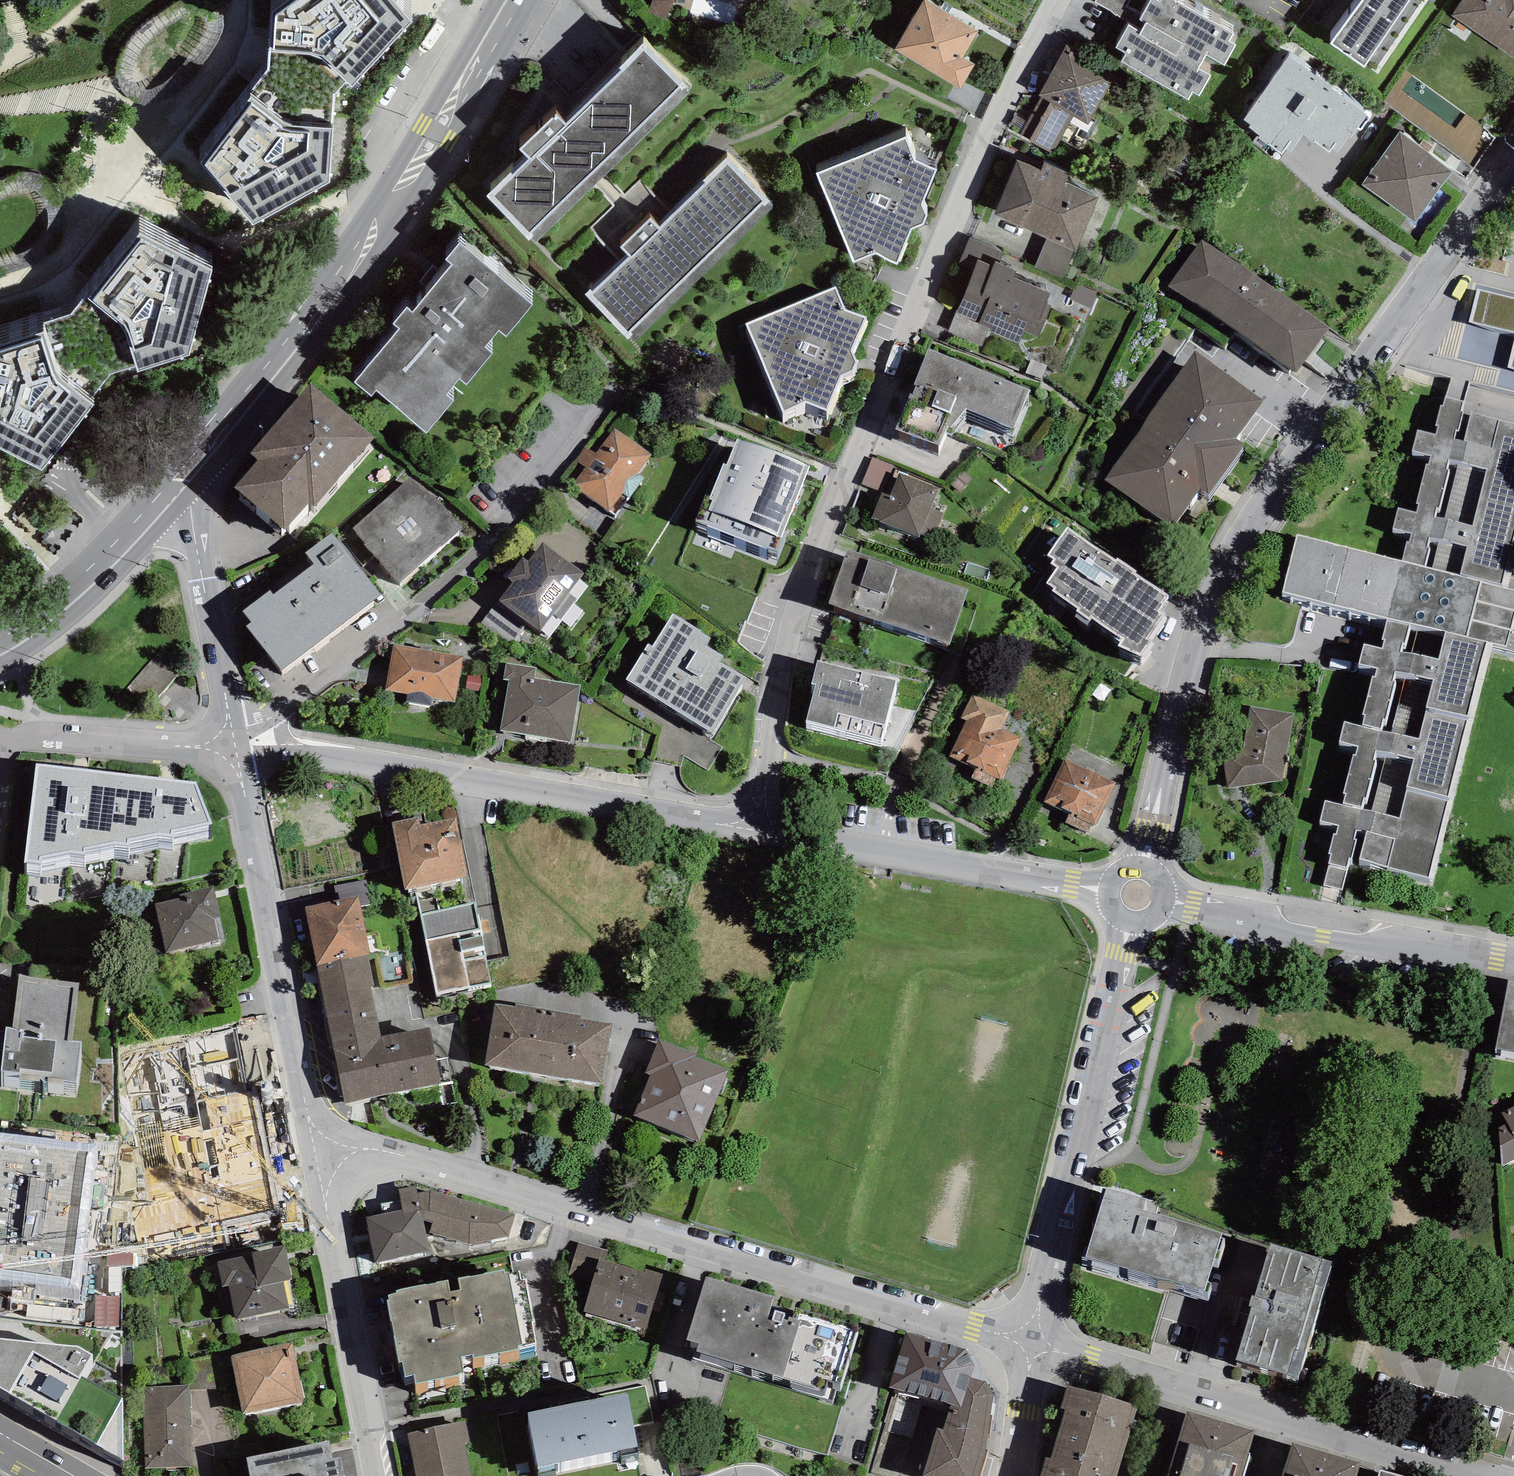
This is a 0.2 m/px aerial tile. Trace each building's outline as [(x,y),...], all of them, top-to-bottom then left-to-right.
[(253,226),(329,182),(335,94),(346,83),(351,87),(412,20),(394,0),(290,0),(272,14),(269,49),(267,70),(248,94),(251,96),(201,163),(253,226)] [(648,12),(667,19),(674,0),(653,0),(648,12)] [(894,50),(960,90),(976,64),(962,56),(978,31),(928,0),(924,0),(894,50)] [(1094,2),(1120,17),(1130,0),(1095,0),(1094,2)] [(1176,0),(1161,0),(1161,1),(1159,0),(1152,0),(1140,20),(1145,23),(1140,31),(1129,25),(1116,48),(1127,55),(1122,62),(1189,100),(1193,92),(1199,96),(1211,75),(1199,68),(1206,54),(1225,65),(1236,45),(1230,42),(1235,33),(1176,0)] [(1331,44),(1376,75),(1429,0),(1362,0),(1331,44)] [(1451,16),(1513,58),(1513,0),(1462,0),(1451,16)] [(486,197),(529,241),(533,237),(537,242),(689,94),(686,91),(688,89),(644,43),(619,67),(621,69),(566,123),(556,113),(520,149),(527,156),(486,197)] [(1117,71),(1067,44),(1039,97),(1042,98),(1019,135),(1053,154),(1060,140),(1082,150),(1098,122),(1091,118),(1117,71)] [(1367,111),(1290,56),(1244,120),(1251,125),(1249,127),(1260,135),(1258,138),(1282,155),(1286,149),(1290,153),(1303,135),(1328,153),(1331,148),(1337,152),(1367,111)] [(1419,146),(1400,132),(1362,184),(1415,223),(1453,171),(1428,152),(1432,146),(1423,140),(1419,146)] [(853,263),(873,255),(898,265),(913,229),(924,225),(929,213),(924,202),(937,169),(917,161),(907,137),(816,174),(853,263)] [(727,157),(703,181),(706,183),(659,228),(650,219),(621,247),(630,256),(593,291),(590,289),(585,294),(628,339),(631,336),(635,340),(773,208),(768,203),(770,201),(727,157)] [(1040,170),(1017,160),(993,214),(1048,238),(1075,250),(1077,251),(1101,196),(1066,181),(1070,173),(1044,162),(1040,170)] [(613,241),(628,229),(619,217),(659,186),(648,171),(592,214),(613,241)] [(42,470),(93,405),(89,401),(111,373),(136,367),(137,372),(189,355),(212,271),(140,232),(88,300),(85,296),(71,314),(41,323),(44,332),(0,347),(0,449),(42,470)] [(969,238),(960,263),(975,269),(978,260),(993,265),(994,262),(999,263),(1004,251),(969,238)] [(1075,250),(1048,238),(1035,268),(1062,279),(1075,250)] [(1327,329),(1202,239),(1169,285),(1295,375),(1327,329)] [(398,329),(354,382),(371,396),(376,390),(428,433),(454,401),(446,395),(459,379),(467,385),(493,353),(485,348),(499,331),(506,337),(533,304),(459,243),(445,260),(451,265),(413,311),(407,307),(393,324),(398,329)] [(993,265),(978,260),(975,269),(958,311),(957,314),(990,327),(988,331),(1019,343),(1023,331),(1040,338),(1052,306),(1046,303),(1050,293),(1014,279),(1018,270),(999,263),(994,262),(993,265)] [(1077,283),(1069,299),(1090,309),(1097,293),(1077,283)] [(783,413),(803,405),(828,415),(843,378),(853,375),(858,363),(854,352),(867,319),(847,310),(837,286),(746,323),(783,413)] [(1477,288),(1469,322),(1513,333),(1513,297),(1477,288)] [(957,314),(958,311),(956,310),(947,332),(983,346),(988,331),(990,327),(957,314)] [(1016,428),(1031,390),(929,348),(896,429),(939,446),(947,426),(951,427),(967,408),(1016,428)] [(1264,400),(1196,352),(1105,480),(1172,528),(1199,491),(1207,498),(1245,445),(1236,439),(1264,400)] [(1047,365),(1031,360),(1027,373),(1042,379),(1047,365)] [(374,438),(311,383),(250,454),(258,460),(235,488),(285,530),(309,503),(314,508),(374,438)] [(1464,442),(1453,439),(1455,431),(1458,432),(1463,412),(1460,411),(1463,401),(1445,396),(1443,406),(1440,405),(1435,425),(1438,426),(1436,435),(1416,430),(1411,451),(1430,456),(1428,464),(1426,463),(1416,503),(1419,504),(1417,513),(1398,508),(1393,529),(1411,533),(1409,543),(1405,542),(1400,561),(1425,567),(1429,547),(1427,546),(1429,536),(1439,538),(1442,539),(1447,520),(1444,520),(1434,517),(1436,509),(1440,510),(1450,470),(1446,469),(1449,459),(1458,462),(1462,463),(1467,443),(1464,442)] [(1471,412),(1464,442),(1467,443),(1462,463),(1458,462),(1444,520),(1447,520),(1442,539),(1439,538),(1431,569),(1502,587),(1513,537),(1513,423),(1471,412)] [(652,454),(614,427),(596,453),(586,446),(576,460),(585,467),(572,486),(609,513),(622,494),(629,499),(645,477),(638,472),(652,454)] [(810,467),(737,438),(726,465),(724,464),(711,496),(706,494),(695,521),(778,553),(784,539),(781,538),(810,467)] [(894,465),(872,457),(862,483),(883,492),(894,465)] [(364,545),(399,584),(465,525),(417,471),(353,529),(366,543),(364,545)] [(872,519),(920,537),(921,534),(931,508),(938,488),(899,473),(891,495),(883,492),(882,492),(872,519)] [(944,513),(931,508),(921,534),(935,539),(944,513)] [(1117,560),(1067,527),(1048,555),(1054,559),(1051,564),(1057,567),(1046,583),(1054,588),(1051,591),(1078,609),(1076,611),(1089,620),(1091,618),(1123,638),(1119,644),(1139,658),(1150,641),(1147,638),(1163,614),(1158,611),(1169,595),(1136,573),(1137,571),(1118,558),(1117,560)] [(251,622),(246,626),(279,671),(381,595),(334,531),(306,552),(315,564),(273,595),(270,591),(243,611),(251,622)] [(1283,592),(1387,618),(1411,624),(1418,625),(1487,643),(1486,645),(1513,652),(1513,590),(1502,587),(1431,569),(1425,567),(1400,561),(1297,536),(1283,592)] [(584,573),(543,542),(528,561),(522,556),(506,577),(513,582),(499,600),(527,620),(541,631),(552,615),(569,593),(584,573)] [(968,590),(847,549),(829,604),(950,644),(968,590)] [(576,599),(569,593),(552,615),(559,621),(576,599)] [(509,644),(527,620),(499,600),(481,624),(509,644)] [(711,638),(673,614),(652,647),(648,644),(626,680),(713,734),(748,679),(719,661),(722,656),(706,646),(711,638)] [(1411,624),(1387,618),(1382,640),(1385,640),(1383,649),(1364,644),(1359,664),(1378,668),(1376,677),(1372,676),(1362,715),(1365,715),(1362,726),(1344,722),(1340,741),(1359,745),(1356,755),(1352,754),(1343,793),(1346,793),(1343,805),(1325,800),(1320,822),(1339,826),(1337,834),(1333,833),(1328,853),(1331,854),(1323,885),(1342,890),(1349,858),(1352,859),(1357,840),(1354,839),(1357,829),(1367,832),(1371,833),(1376,812),(1371,811),(1362,809),(1363,802),(1364,797),(1368,798),(1377,761),(1373,760),(1376,750),(1386,753),(1390,754),(1395,733),(1391,732),(1381,730),(1383,720),(1387,721),(1397,682),(1392,681),(1395,671),(1405,673),(1410,674),(1415,655),(1411,655),(1400,652),(1402,644),(1406,645),(1411,624)] [(1486,645),(1487,643),(1418,625),(1411,655),(1415,655),(1410,674),(1405,673),(1391,732),(1395,733),(1390,754),(1386,753),(1371,811),(1376,812),(1371,833),(1367,832),(1359,861),(1430,878),(1486,645)] [(385,690),(407,694),(406,702),(431,706),(432,698),(455,702),(463,656),(393,644),(385,690)] [(156,655),(127,689),(148,707),(178,673),(156,655)] [(897,681),(817,661),(811,684),(815,685),(806,722),(882,741),(897,681)] [(536,668),(506,663),(503,680),(509,680),(501,731),(571,741),(580,685),(534,678),(536,668)] [(468,676),(466,690),(480,692),(482,677),(468,676)] [(1010,712),(973,693),(960,718),(966,721),(949,756),(975,768),(970,777),(992,788),(996,778),(1002,781),(1022,739),(1002,729),(1010,712)] [(1250,705),(1243,753),(1223,756),(1228,789),(1283,781),(1294,713),(1250,705)] [(722,744),(716,741),(710,752),(690,741),(686,749),(712,763),(722,744)] [(1116,783),(1065,759),(1044,802),(1069,813),(1064,822),(1088,833),(1092,824),(1096,826),(1116,783)] [(196,781),(36,763),(24,862),(42,864),(42,858),(70,853),(85,855),(86,851),(114,844),(130,846),(130,842),(158,836),(173,836),(174,832),(212,824),(196,781)] [(419,817),(391,822),(404,889),(415,887),(460,878),(467,877),(456,818),(421,825),(419,817)] [(460,878),(415,887),(421,913),(437,995),(470,988),(492,984),(481,930),(476,902),(466,904),(460,878)] [(180,897),(154,904),(165,952),(218,940),(213,919),(222,917),(215,886),(179,894),(180,897)] [(316,965),(368,954),(370,954),(359,896),(305,907),(316,965)] [(368,954),(316,965),(345,1104),(441,1084),(429,1027),(381,1036),(371,987),(374,986),(368,954)] [(79,981),(19,974),(13,1027),(6,1026),(1,1070),(78,1079),(82,1041),(73,1040),(79,981)] [(1509,979),(1496,1050),(1513,1053),(1513,980),(1509,979)] [(612,1023),(495,1004),(485,1065),(602,1084),(612,1023)] [(219,1027),(139,1051),(155,1108),(236,1084),(219,1027)] [(728,1070),(695,1057),(697,1054),(659,1039),(645,1073),(650,1075),(633,1115),(699,1142),(728,1070)] [(1498,1127),(1503,1165),(1513,1160),(1513,1105),(1500,1112),(1506,1124),(1498,1127)] [(0,1132),(0,1280),(80,1290),(98,1144),(0,1132)] [(418,1193),(416,1185),(398,1189),(403,1210),(366,1217),(375,1262),(430,1251),(424,1220),(423,1217),(418,1193)] [(1104,1197),(1086,1257),(1163,1280),(1171,1280),(1204,1292),(1222,1233),(1156,1213),(1159,1203),(1107,1187),(1104,1197)] [(515,1214),(431,1190),(418,1193),(423,1217),(424,1220),(432,1223),(430,1232),(470,1244),(509,1237),(515,1214)] [(568,1277),(592,1284),(599,1258),(606,1260),(608,1251),(578,1242),(568,1277)] [(1332,1261),(1271,1243),(1255,1296),(1252,1295),(1249,1306),(1252,1307),(1236,1358),(1297,1377),(1332,1261)] [(286,1248),(217,1261),(222,1287),(229,1286),(235,1319),(289,1309),(284,1281),(292,1279),(286,1248)] [(606,1260),(599,1258),(592,1284),(584,1312),(647,1330),(662,1277),(663,1274),(646,1269),(645,1271),(606,1260)] [(506,1273),(505,1270),(458,1279),(460,1290),(451,1292),(449,1280),(397,1290),(397,1293),(389,1295),(390,1300),(387,1301),(399,1363),(402,1362),(405,1377),(413,1375),(415,1384),(464,1375),(461,1358),(472,1355),(473,1359),(520,1350),(520,1346),(536,1343),(533,1323),(535,1322),(527,1279),(521,1280),(519,1271),(506,1273)] [(774,1297),(706,1276),(686,1340),(698,1343),(696,1352),(796,1382),(794,1389),(832,1401),(838,1381),(842,1382),(858,1330),(800,1313),(798,1320),(789,1317),(788,1320),(783,1319),(785,1313),(775,1310),(772,1320),(768,1319),(774,1297)] [(905,1331),(889,1387),(951,1404),(961,1407),(971,1377),(975,1365),(967,1349),(905,1331)] [(124,1462),(123,1397),(80,1375),(94,1355),(78,1346),(0,1337),(0,1388),(124,1462)] [(292,1342),(230,1355),(242,1414),(304,1401),(292,1342)] [(971,1377),(961,1407),(951,1404),(943,1429),(937,1427),(923,1475),(981,1475),(989,1451),(986,1450),(994,1394),(986,1382),(971,1377)] [(189,1385),(143,1386),(146,1468),(192,1467),(189,1385)] [(1067,1385),(1060,1408),(1065,1409),(1050,1459),(1046,1457),(1040,1475),(1116,1475),(1136,1405),(1067,1385)] [(628,1393),(527,1413),(538,1467),(639,1447),(628,1393)] [(1187,1411),(1167,1475),(1242,1475),(1256,1431),(1187,1411)] [(407,1433),(416,1475),(471,1475),(464,1444),(470,1443),(466,1421),(407,1433)] [(246,1457),(250,1475),(345,1475),(341,1457),(333,1458),(329,1441),(246,1457)] [(1292,1442),(1282,1475),(1357,1475),(1361,1462),(1292,1442)] [(877,1470),(903,1474),(908,1448),(882,1443),(877,1470)] [(0,1466),(0,1475),(17,1475),(0,1466)]
